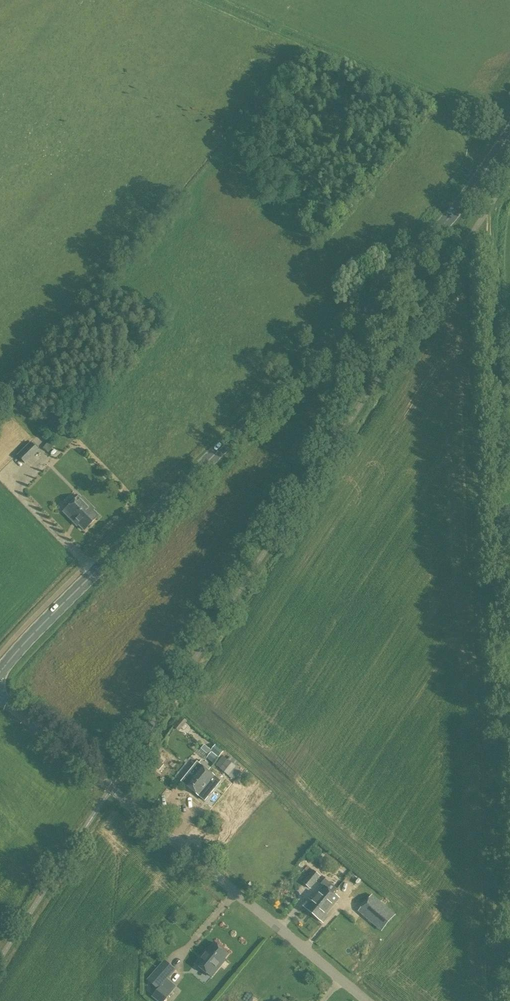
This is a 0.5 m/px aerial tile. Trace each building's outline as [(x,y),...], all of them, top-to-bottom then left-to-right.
[(25,464),(39,451),(30,442),(16,456),(25,464)] [(48,452),(53,446),(48,442),(43,448),(48,452)] [(85,530),(99,516),(79,496),(65,510),(85,530)] [(219,757),(224,752),(216,745),(211,751),(219,757)] [(211,752),(207,757),(214,763),(218,758),(211,752)] [(238,763),(230,756),(220,768),(229,776),(236,766),(238,763)] [(164,765),(158,760),(153,765),(160,770),(164,765)] [(202,798),(207,791),(205,789),(215,776),(199,763),(194,769),(196,771),(191,777),(188,774),(181,782),(202,798)] [(310,889),(321,876),(314,869),(303,882),(310,889)] [(328,900),(333,893),(325,886),(312,901),(310,900),(305,906),(315,915),(328,900)] [(328,900),(315,915),(324,923),(329,916),(327,914),(340,899),(333,893),(328,900)] [(372,895),(360,910),(383,929),(395,913),(372,895)] [(179,919),(173,913),(168,919),(175,924),(179,919)] [(363,928),(367,922),(363,919),(359,925),(363,928)] [(211,950),(210,949),(197,964),(213,977),(225,962),(224,961),(230,954),(216,943),(211,950)] [(171,993),(163,986),(176,970),(165,960),(147,980),(158,989),(152,996),(158,1000),(165,1000),(171,993)]
